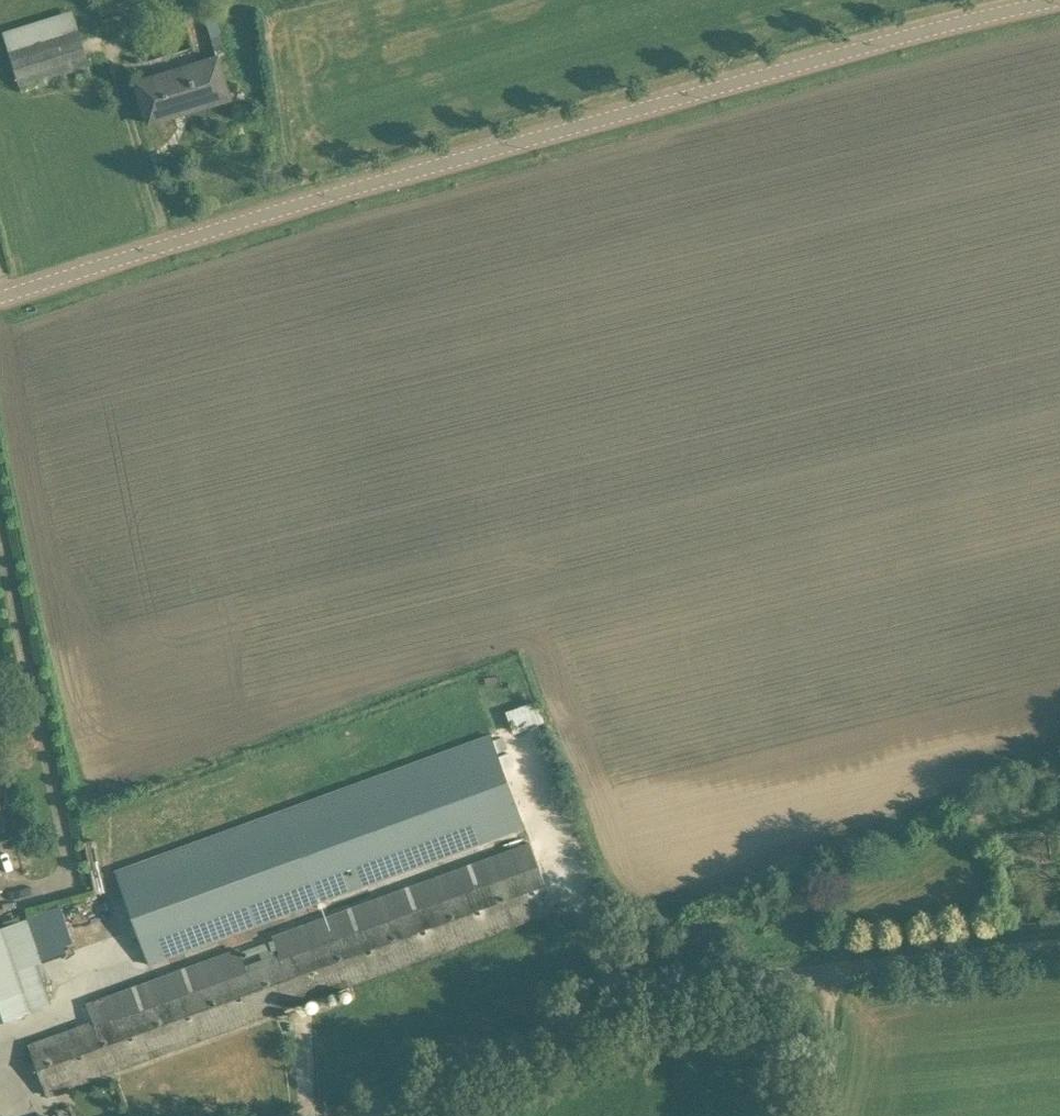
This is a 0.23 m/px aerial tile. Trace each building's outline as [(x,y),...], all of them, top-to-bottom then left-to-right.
[(210,21),(213,44),(222,43),(219,20),(210,21)] [(79,30),(10,52),(4,54),(17,94),(92,72),(79,30)] [(218,55),(137,80),(150,123),(231,99),(218,55)] [(540,709),(509,720),(513,730),(544,718),(540,709)] [(525,828),(491,735),(115,871),(149,965),(525,828)] [(555,910),(537,860),(29,1045),(47,1096),(56,1092),(57,1094),(63,1092),(62,1090),(162,1054),(165,1062),(181,1056),(178,1048),(555,910)] [(0,925),(0,1020),(49,1001),(19,918),(0,925)] [(319,999),(322,1007),(330,1004),(326,996),(319,999)]
